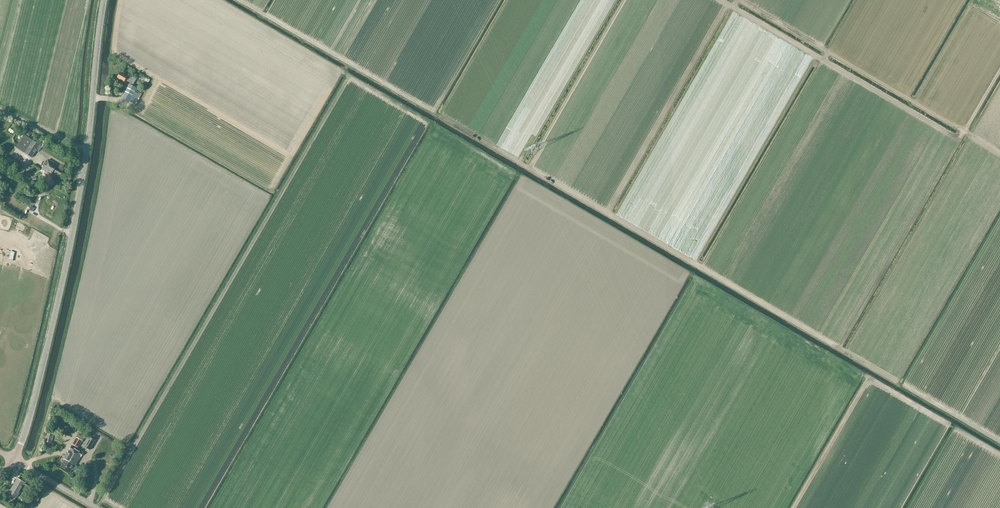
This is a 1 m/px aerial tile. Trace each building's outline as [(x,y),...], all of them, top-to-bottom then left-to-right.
[(133,80),(127,77),(128,77),(121,73),(117,78),(124,83),(126,80),(131,83),(130,84),(122,98),(129,102),(130,102),(135,104),(140,95),(135,92),(137,88),(133,86),(137,78),(135,77),(133,80)] [(40,145),(28,137),(29,135),(22,131),(20,134),(23,136),(16,148),(32,158),(40,145)] [(56,167),(58,165),(47,159),(41,170),(44,172),(49,174),(51,176),(53,173),(59,177),(63,171),(56,167)] [(29,186),(40,192),(41,190),(30,183),(29,186)] [(36,191),(34,197),(39,200),(42,193),(36,191)] [(96,441),(93,439),(95,436),(92,434),(93,432),(89,430),(86,435),(89,437),(84,447),(90,450),(96,441)] [(52,443),(54,434),(47,432),(45,441),(52,443)] [(80,438),(77,445),(83,447),(86,440),(80,438)] [(66,470),(78,449),(77,449),(72,446),(69,450),(64,459),(65,460),(60,467),(66,470)] [(78,449),(66,470),(70,473),(72,470),(75,471),(78,466),(76,466),(84,453),(78,449)] [(26,483),(17,478),(6,497),(14,501),(16,497),(17,498),(22,489),(28,493),(31,487),(25,484),(26,483)]
